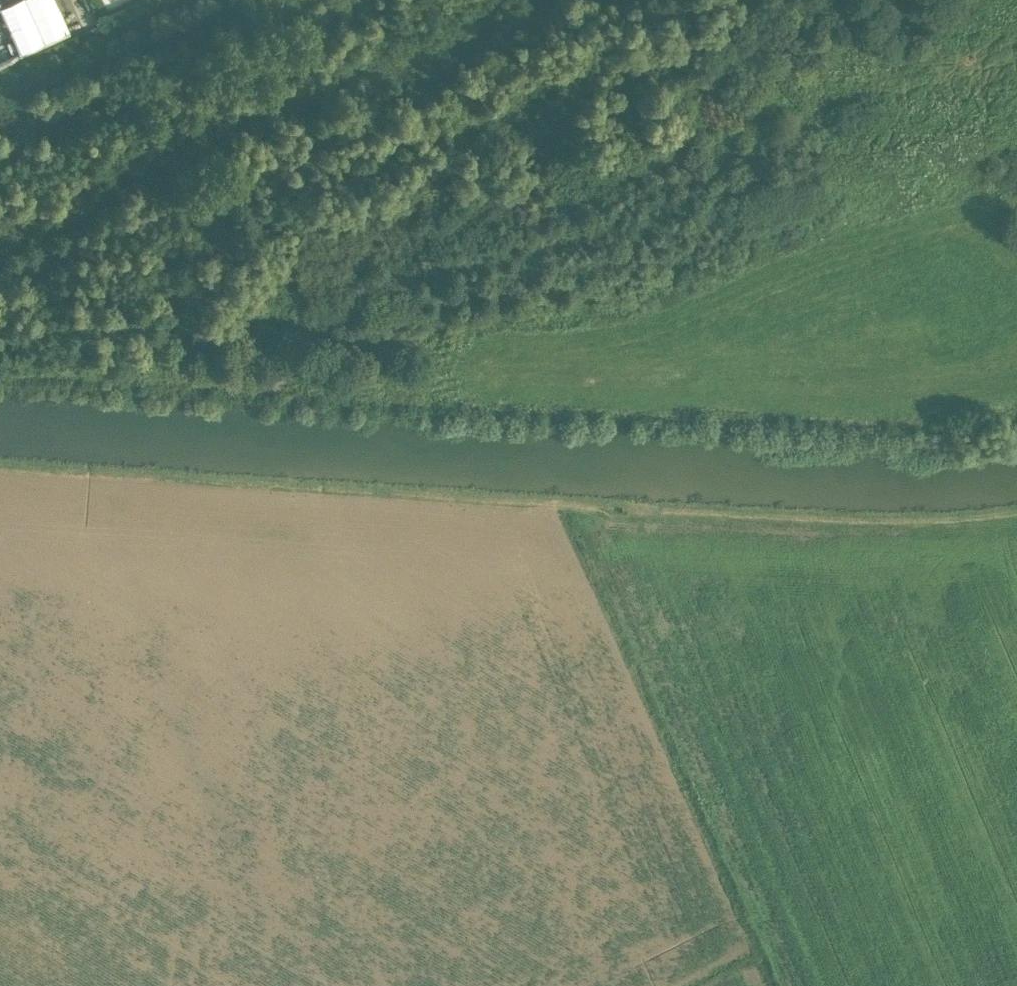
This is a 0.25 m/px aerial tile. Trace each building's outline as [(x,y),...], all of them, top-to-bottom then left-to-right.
[(19,54),(69,32),(55,0),(12,0),(0,5),(0,10),(19,54)]
